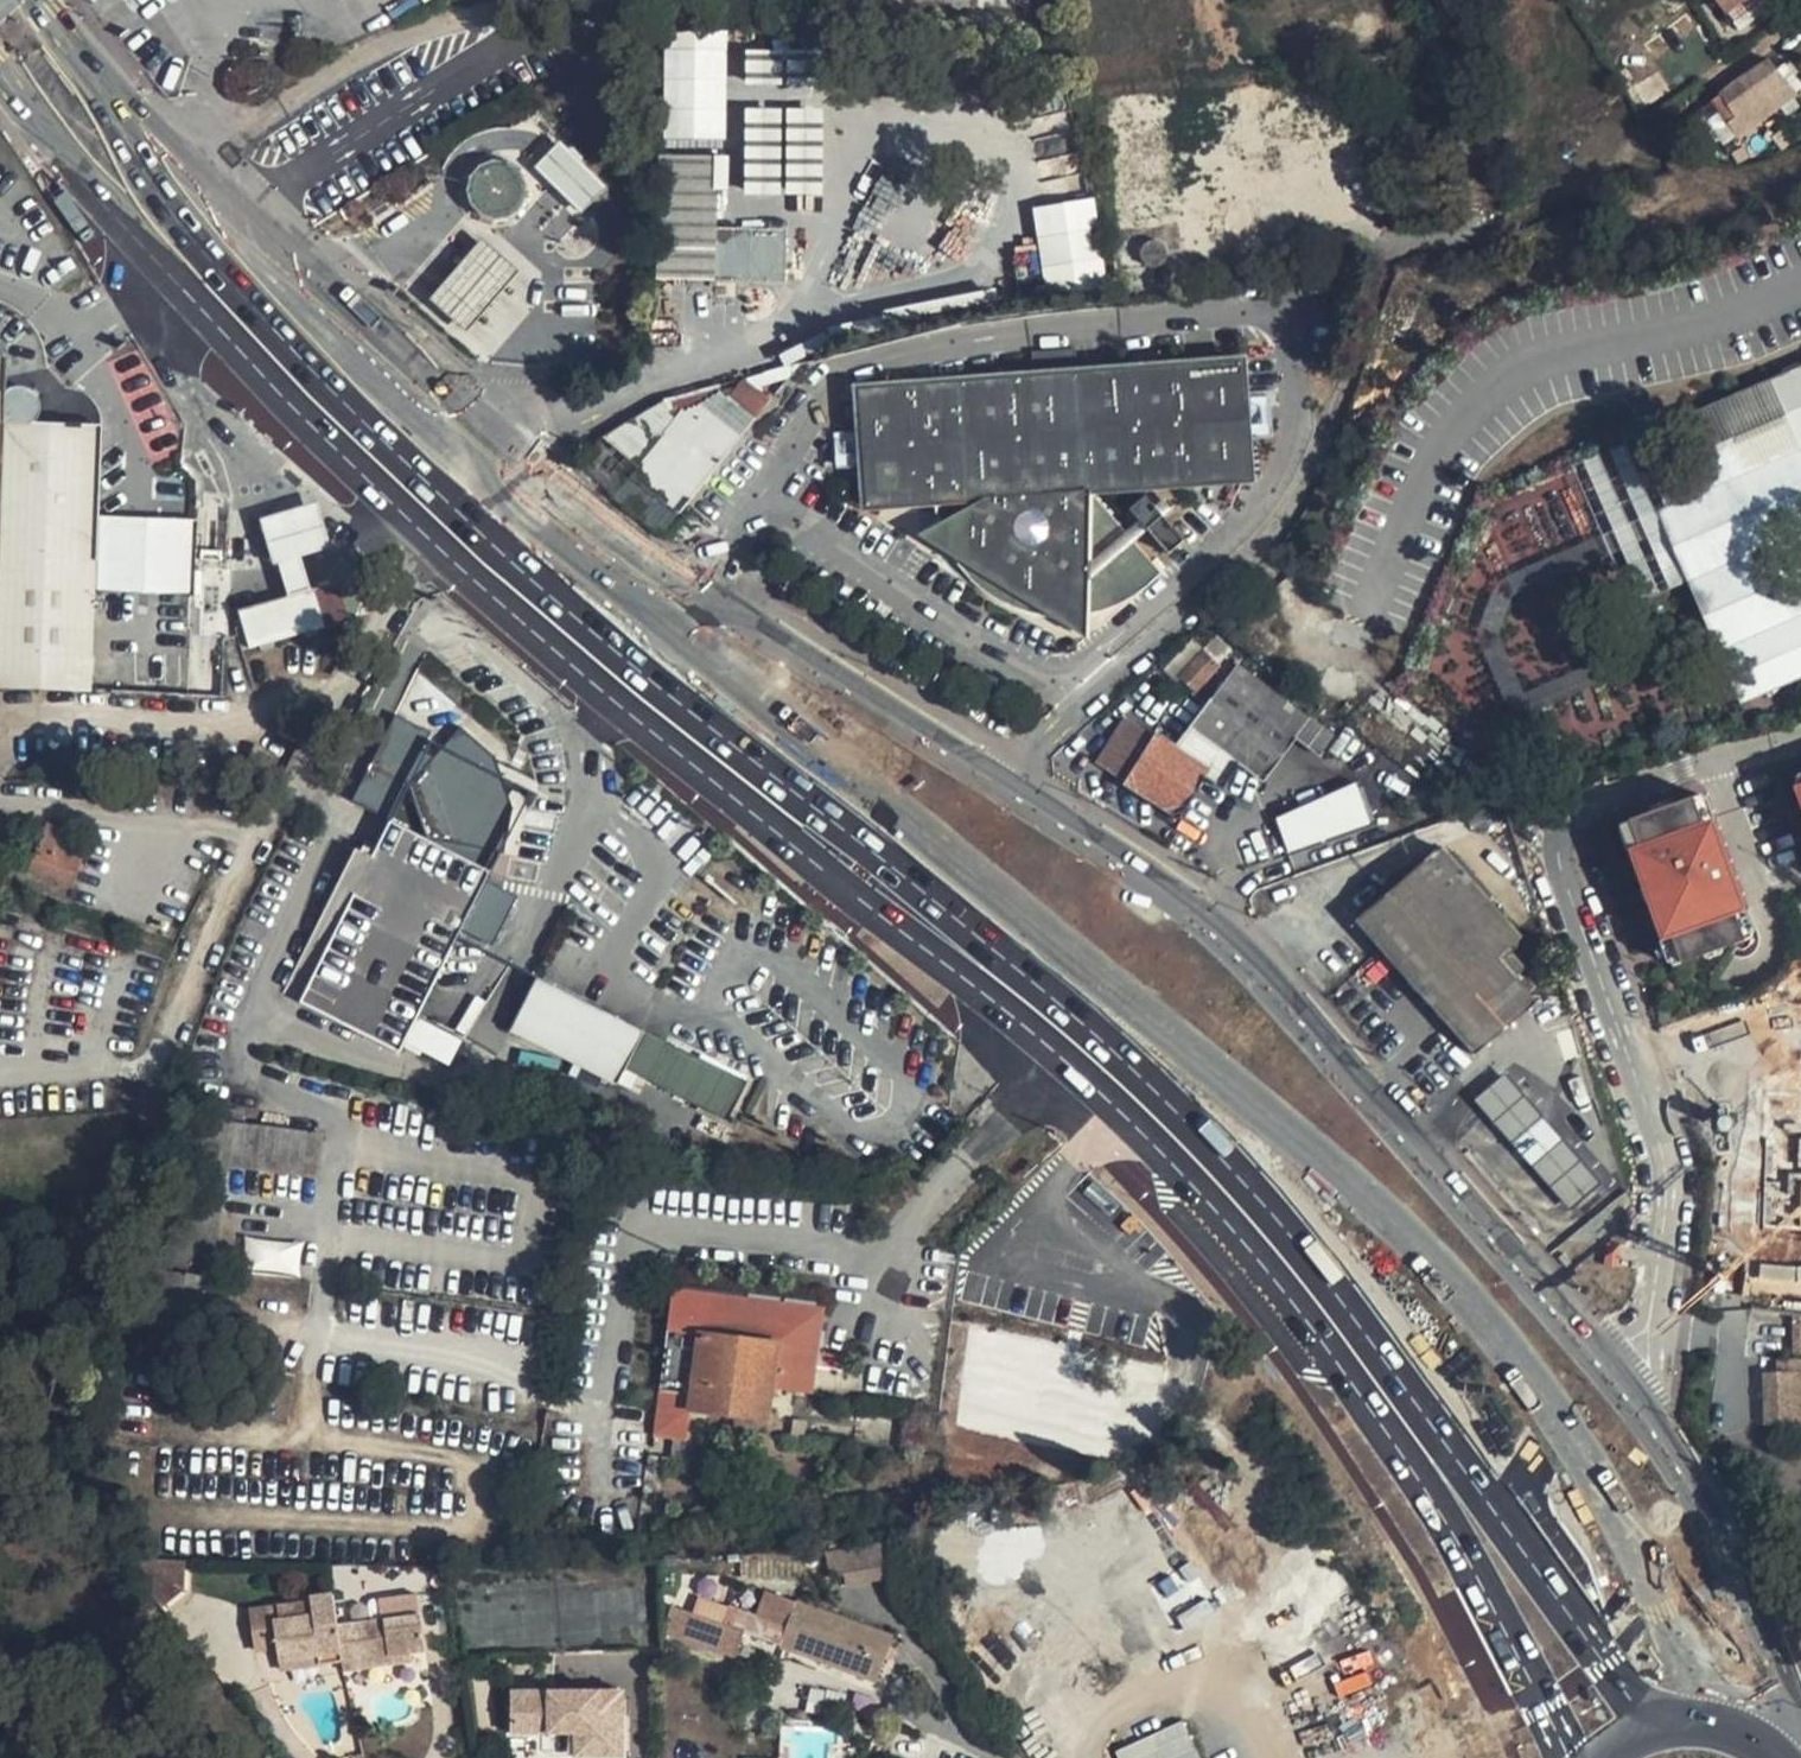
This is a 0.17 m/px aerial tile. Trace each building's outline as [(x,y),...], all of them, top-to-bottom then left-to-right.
[(1740,33),(1778,0),(1710,0),(1740,33)] [(666,47),(665,140),(726,141),(727,48),(666,47)] [(1731,124),(1786,84),(1766,59),(1721,93),(1727,102),(1720,107),(1731,124)] [(1786,84),(1731,124),(1736,130),(1749,121),(1790,90),(1786,84)] [(743,108),(745,196),(825,194),(823,106),(743,108)] [(597,197),(607,185),(551,138),(542,149),(528,165),(584,212),(597,197)] [(718,161),(658,161),(656,285),(787,287),(788,234),(717,233),(718,161)] [(483,169),(478,173),(477,174),(473,179),(471,185),(470,191),(470,198),(471,204),(475,211),(479,216),(486,220),(492,222),(499,223),(504,223),(510,221),(516,218),(520,214),(524,210),(527,204),(528,198),(529,192),(528,185),(525,180),(522,175),(518,170),(512,167),(507,165),(500,164),(494,165),(488,166),(483,169)] [(1094,198),(1034,204),(1042,285),(1102,279),(1094,198)] [(430,293),(466,325),(490,297),(516,267),(479,236),(454,265),(430,293)] [(92,692),(97,592),(100,516),(103,425),(36,423),(38,419),(42,411),(42,406),(41,399),(39,395),(33,390),(31,389),(26,387),(23,386),(19,386),(13,387),(6,391),(8,357),(0,356),(0,688),(92,692)] [(1767,373),(1800,453),(1800,358),(1767,373)] [(1240,365),(858,397),(868,514),(984,505),(921,544),(960,566),(977,589),(1000,606),(1025,617),(1052,620),(1090,643),(1091,620),(1114,614),(1135,603),(1150,591),(1163,578),(1092,497),(1251,484),(1240,365)] [(772,375),(715,390),(750,419),(778,386),(783,390),(802,366),(772,375)] [(1767,373),(1688,407),(1718,476),(1657,510),(1736,705),(1800,678),(1800,453),(1767,373)] [(633,474),(683,516),(737,447),(783,390),(778,386),(750,419),(715,390),(655,406),(603,438),(637,468),(633,474)] [(654,535),(663,540),(683,516),(633,474),(637,468),(603,438),(570,459),(570,461),(654,535)] [(271,563),(278,561),(300,554),(332,544),(317,496),(256,515),(271,563)] [(1176,512),(1167,501),(1156,511),(1166,522),(1176,512)] [(1156,511),(1146,502),(1132,515),(1139,523),(1149,534),(1172,558),(1187,545),(1166,522),(1156,511)] [(236,511),(208,508),(200,576),(227,579),(236,511)] [(100,516),(97,592),(194,596),(197,521),(100,516)] [(1149,534),(1139,523),(1128,533),(1138,544),(1149,534)] [(300,554),(278,561),(288,599),(311,592),(300,554)] [(288,599),(238,613),(250,650),(354,620),(366,593),(358,579),(311,592),(288,599)] [(1223,665),(1196,641),(1169,670),(1180,681),(1182,679),(1197,693),(1223,665)] [(1238,665),(1192,724),(1267,781),(1298,739),(1322,757),(1337,739),(1313,719),(1238,665)] [(379,709),(335,786),(393,819),(436,740),(379,709)] [(1129,718),(1098,764),(1179,815),(1210,770),(1129,718)] [(419,781),(415,792),(426,836),(386,820),(369,855),(353,848),(332,893),(349,900),(302,1003),(401,1050),(494,855),(505,855),(510,806),(488,756),(466,727),(419,781)] [(1352,831),(1379,822),(1366,785),(1339,794),(1340,796),(1352,831)] [(1297,851),(1352,831),(1340,796),(1284,816),(1297,851)] [(1639,851),(1631,854),(1662,939),(1670,937),(1680,965),(1751,939),(1699,797),(1628,822),(1639,851)] [(1628,822),(1620,825),(1631,854),(1639,851),(1628,822)] [(88,839),(47,825),(31,872),(71,886),(88,839)] [(1439,846),(1357,922),(1476,1057),(1536,1003),(1516,981),(1526,973),(1508,952),(1521,941),(1439,846)] [(1670,937),(1662,939),(1672,968),(1680,965),(1670,937)] [(747,1082),(536,975),(511,1028),(619,1082),(626,1068),(728,1120),(747,1082)] [(1504,1144),(1524,1166),(1544,1188),(1564,1210),(1595,1182),(1575,1160),(1555,1138),(1535,1116),(1516,1094),(1496,1071),(1464,1100),(1484,1122),(1504,1144)] [(313,1133),(193,1117),(168,1272),(153,1270),(146,1332),(202,1338),(224,1179),(307,1189),(313,1133)] [(1764,1227),(1790,1225),(1795,1216),(1800,1219),(1800,1184),(1791,1184),(1798,1171),(1778,1172),(1792,1179),(1789,1184),(1761,1186),(1764,1227)] [(242,1268),(299,1273),(302,1243),(245,1237),(242,1268)] [(1622,1247),(1609,1245),(1606,1268),(1619,1270),(1622,1247)] [(817,1389),(827,1302),(676,1285),(659,1432),(691,1436),(694,1406),(772,1416),(776,1384),(817,1389)] [(1792,1320),(1793,1352),(1800,1352),(1800,1320),(1792,1320)] [(1764,1377),(1767,1427),(1796,1425),(1795,1413),(1800,1412),(1800,1375),(1764,1377)] [(883,1543),(840,1551),(845,1575),(843,1575),(845,1586),(890,1577),(883,1543)] [(840,1551),(825,1553),(829,1577),(845,1575),(840,1551)] [(181,1565),(136,1563),(134,1566),(166,1606),(181,1565)] [(892,1637),(765,1592),(749,1634),(877,1681),(892,1637)] [(310,1602),(278,1607),(280,1620),(273,1620),(277,1648),(278,1660),(318,1654),(319,1665),(342,1662),(337,1626),(332,1594),(310,1598),(310,1602)] [(382,1620),(337,1626),(342,1662),(343,1670),(392,1663),(391,1654),(408,1652),(424,1650),(417,1598),(380,1602),(382,1620)] [(278,1607),(250,1611),(254,1650),(277,1648),(273,1620),(280,1620),(278,1607)] [(744,1632),(672,1607),(663,1632),(735,1657),(744,1632)] [(408,1652),(391,1654),(392,1663),(410,1661),(408,1652)] [(318,1654),(278,1660),(280,1671),(319,1665),(318,1654)] [(626,1757),(626,1690),(514,1689),(514,1731),(576,1732),(576,1757),(626,1757)] [(1115,1747),(1119,1757),(1202,1757),(1186,1719),(1115,1747)] [(855,1731),(841,1730),(841,1749),(854,1749),(855,1731)]
